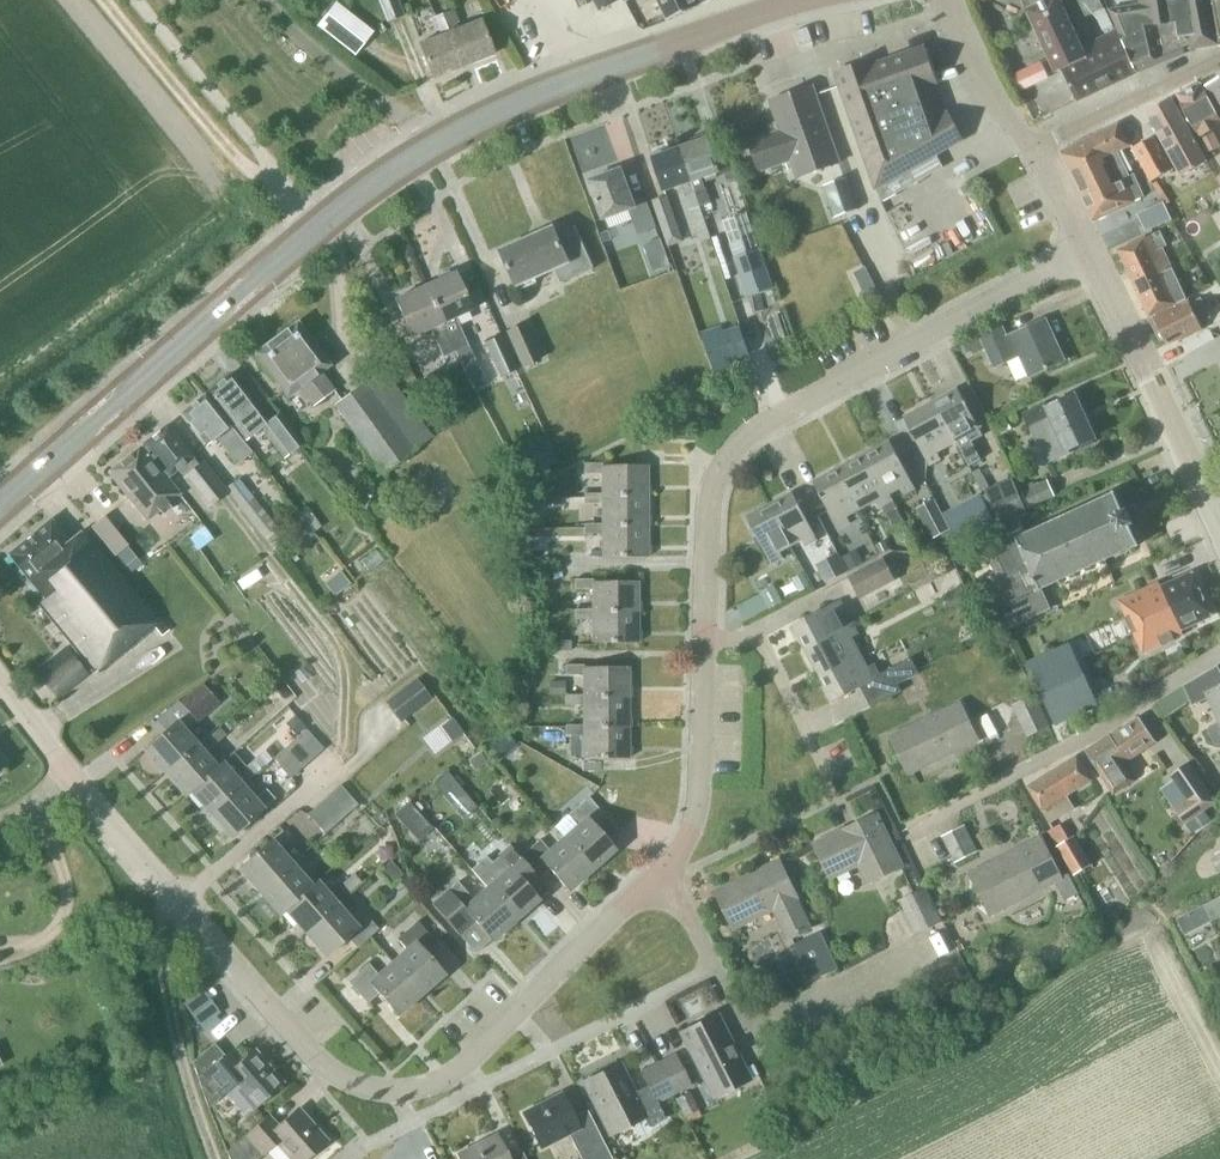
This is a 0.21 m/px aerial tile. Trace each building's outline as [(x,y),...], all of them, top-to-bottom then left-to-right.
[(403,15),(398,0),(381,0),(388,20),(403,15)] [(602,10),(622,0),(596,0),(602,10)] [(669,21),(711,0),(657,0),(669,21)] [(1119,30),(1082,47),(1060,0),(1048,0),(1027,10),(1056,72),(1062,69),(1077,101),(1138,72),(1119,30)] [(1086,16),(1103,8),(1099,0),(1078,0),(1086,16)] [(1142,7),(1111,11),(1138,72),(1184,54),(1194,49),(1218,44),(1219,43),(1219,0),(1141,0),(1142,7)] [(335,2),(317,26),(355,56),(373,32),(335,2)] [(455,24),(457,23),(459,22),(454,9),(436,16),(438,21),(443,19),(463,66),(493,54),(480,20),(456,29),(455,24)] [(463,66),(443,19),(438,21),(436,16),(431,18),(436,31),(438,31),(440,35),(419,43),(433,78),(463,66)] [(875,189),(963,140),(947,112),(943,115),(932,84),(937,83),(924,46),(873,64),(872,60),(835,73),(875,189)] [(1021,91),(1037,83),(1030,67),(1013,74),(1021,91)] [(1207,85),(1219,109),(1219,78),(1207,85)] [(1213,129),(1219,125),(1219,120),(1201,84),(1176,95),(1207,154),(1219,147),(1219,142),(1213,129)] [(813,86),(770,101),(781,131),(749,142),(760,171),(791,160),(797,177),(839,162),(813,86)] [(1172,97),(1146,112),(1181,176),(1207,162),(1172,97)] [(1100,160),(1117,152),(1129,146),(1119,123),(1062,152),(1083,198),(1111,184),(1100,160)] [(582,135),(587,159),(617,152),(613,129),(582,135)] [(1151,181),(1172,169),(1154,136),(1132,148),(1151,181)] [(681,148),(701,206),(711,202),(703,177),(720,171),(708,138),(681,148)] [(691,209),(701,206),(681,148),(653,157),(665,190),(682,184),(691,209)] [(1083,198),(1093,220),(1144,196),(1133,174),(1128,176),(1117,152),(1100,160),(1111,184),(1083,198)] [(735,167),(723,171),(728,183),(739,179),(735,167)] [(622,168),(589,180),(604,219),(630,209),(639,234),(657,227),(646,197),(634,201),(622,168)] [(859,209),(848,177),(824,185),(835,217),(859,209)] [(667,196),(653,201),(661,224),(676,219),(667,196)] [(1146,211),(1136,216),(1144,233),(1154,229),(1146,211)] [(554,227),(502,251),(517,285),(556,268),(570,262),(576,276),(595,268),(576,226),(558,234),(554,227)] [(1187,299),(1158,238),(1156,233),(1145,238),(1118,250),(1150,317),(1187,299)] [(661,237),(643,244),(648,256),(665,249),(661,237)] [(735,257),(747,297),(772,289),(760,249),(735,257)] [(455,352),(468,346),(455,317),(471,309),(454,272),(425,285),(455,352)] [(872,279),(861,285),(868,299),(879,293),(872,279)] [(445,356),(455,352),(425,285),(395,299),(412,336),(432,328),(445,356)] [(1154,319),(1167,344),(1182,336),(1183,339),(1203,329),(1199,322),(1210,316),(1201,299),(1190,304),(1189,302),(1154,319)] [(1030,376),(1065,360),(1046,319),(1007,337),(1002,326),(981,336),(995,367),(1021,355),(1030,376)] [(297,322),(255,353),(288,396),(300,387),(313,405),(334,390),(320,372),(329,365),(297,322)] [(541,359),(525,322),(506,331),(522,367),(541,359)] [(704,339),(714,368),(734,361),(751,355),(740,326),(723,332),(704,339)] [(484,341),(500,376),(517,369),(501,334),(484,341)] [(433,437),(384,369),(334,405),(383,473),(433,437)] [(453,399),(436,370),(422,378),(439,407),(453,399)] [(280,412),(270,421),(231,373),(208,391),(247,439),(263,426),(287,456),(304,442),(280,412)] [(972,441),(983,435),(958,388),(935,400),(957,441),(958,441),(970,465),(981,458),(972,441)] [(252,452),(242,439),(205,394),(181,413),(207,444),(216,437),(238,464),(252,452)] [(1069,449),(1094,437),(1075,395),(1047,407),(1045,403),(1023,413),(1030,428),(1032,427),(1049,463),(1071,453),(1069,449)] [(937,452),(957,441),(935,400),(904,417),(929,464),(941,458),(937,452)] [(993,423),(999,436),(1012,429),(1005,417),(993,423)] [(203,459),(198,463),(167,425),(144,443),(169,474),(177,468),(183,475),(182,475),(207,507),(228,491),(203,459)] [(903,494),(915,488),(890,440),(867,453),(889,494),(889,493),(900,488),(903,494)] [(141,446),(108,472),(147,520),(180,493),(141,446)] [(550,449),(536,456),(543,470),(557,463),(550,449)] [(889,493),(889,494),(867,453),(836,469),(858,510),(877,500),(881,506),(893,500),(889,493)] [(648,496),(648,465),(602,465),(602,463),(584,463),(584,473),(601,473),(601,493),(601,496),(648,496)] [(847,516),(858,510),(836,469),(813,481),(838,529),(850,522),(847,516)] [(283,534),(238,477),(226,487),(270,544),(283,534)] [(1056,495),(1048,478),(1021,491),(1029,508),(1056,495)] [(1027,509),(1015,483),(988,495),(1000,521),(1027,509)] [(523,504),(537,504),(537,489),(523,489),(523,504)] [(805,546),(817,540),(793,492),(770,504),(791,546),(802,540),(805,546)] [(648,526),(648,496),(601,496),(601,493),(584,493),(584,503),(601,503),(601,523),(601,526),(648,526)] [(995,523),(980,493),(943,512),(959,542),(995,523)] [(1014,540),(967,562),(999,633),(1051,609),(1042,589),(1138,545),(1131,530),(1134,524),(1127,509),(1121,507),(1115,494),(1027,534),(1019,515),(1005,521),(1014,540)] [(951,529),(935,498),(916,508),(932,539),(951,529)] [(780,552),(791,546),(770,504),(747,517),(771,564),(783,558),(780,552)] [(307,538),(324,525),(310,506),(293,520),(307,538)] [(536,510),(522,511),(523,525),(537,524),(536,510)] [(168,630),(161,621),(85,528),(69,542),(50,519),(8,553),(43,597),(37,602),(96,674),(154,627),(161,635),(168,630)] [(648,557),(648,526),(601,526),(601,523),(584,523),(584,534),(601,534),(602,557),(648,557)] [(290,565),(299,558),(291,548),(282,555),(290,565)] [(115,557),(124,569),(135,561),(126,549),(115,557)] [(858,549),(844,556),(851,570),(865,563),(858,549)] [(816,564),(826,584),(849,572),(839,553),(816,564)] [(883,557),(849,575),(861,599),(896,580),(883,557)] [(349,585),(340,572),(324,585),(334,597),(349,585)] [(792,578),(800,592),(811,586),(804,572),(792,578)] [(1182,630),(1213,615),(1193,572),(1162,586),(1160,582),(1119,600),(1143,653),(1184,634),(1182,630)] [(638,609),(638,581),(592,581),(592,579),(574,579),(574,589),(592,589),(592,609),(638,609)] [(775,584),(761,591),(770,610),(784,602),(775,584)] [(968,599),(962,586),(944,595),(950,607),(968,599)] [(846,626),(840,615),(846,612),(840,600),(792,625),(805,648),(846,626)] [(592,643),(638,643),(638,609),(592,609),(574,609),(574,619),(592,619),(592,643)] [(821,679),(862,657),(852,638),(858,634),(852,622),(846,626),(805,648),(821,679)] [(561,640),(560,651),(570,652),(571,640),(561,640)] [(1074,643),(1029,663),(1056,723),(1101,703),(1074,643)] [(57,698),(87,674),(71,654),(41,678),(57,698)] [(913,660),(880,677),(874,665),(868,668),(862,657),(821,679),(833,702),(862,687),(872,707),(902,691),(898,684),(919,673),(913,660)] [(583,697),(628,697),(628,667),(583,667),(583,664),(565,665),(565,675),(583,675),(583,695),(583,697)] [(1219,721),(1210,726),(1208,730),(1215,744),(1219,745),(1219,669),(1218,665),(1184,685),(1156,703),(1165,717),(1191,700),(1193,705),(1209,698),(1219,721)] [(416,678),(385,701),(400,721),(431,698),(416,678)] [(565,695),(565,681),(549,681),(549,695),(565,695)] [(199,723),(221,703),(203,683),(181,703),(199,723)] [(1027,737),(1049,726),(1034,694),(1012,704),(1027,737)] [(628,697),(583,697),(583,695),(565,695),(565,705),(583,705),(583,725),(583,728),(628,728),(628,697)] [(197,744),(184,730),(196,720),(178,700),(156,719),(166,730),(144,749),(165,773),(197,744)] [(908,772),(978,739),(961,704),(891,737),(908,772)] [(286,723),(298,736),(306,729),(307,728),(295,715),(286,723)] [(1156,741),(1139,715),(1111,734),(1109,732),(1084,750),(1113,794),(1135,780),(1125,764),(1156,741)] [(628,728),(583,728),(583,725),(565,725),(565,735),(583,735),(583,758),(628,758),(628,728)] [(217,766),(205,753),(226,734),(220,726),(209,736),(208,734),(197,744),(165,773),(186,796),(191,791),(190,791),(217,767),(217,766)] [(313,758),(323,749),(306,729),(298,736),(295,739),(313,758)] [(302,768),(313,758),(295,739),(284,748),(302,768)] [(291,777),(302,768),(284,748),(273,758),(291,777)] [(211,814),(243,785),(268,763),(260,754),(246,766),(233,752),(222,762),(217,766),(217,767),(190,791),(191,791),(211,814)] [(468,760),(475,770),(487,761),(480,752),(468,760)] [(1077,755),(1028,786),(1050,823),(1075,808),(1067,795),(1092,780),(1077,755)] [(1189,761),(1170,774),(1174,780),(1188,800),(1177,808),(1174,809),(1185,824),(1205,811),(1218,801),(1189,761)] [(449,777),(436,788),(450,803),(462,793),(449,777)] [(255,799),(243,785),(211,814),(231,837),(263,809),(263,808),(274,798),(267,789),(255,799)] [(347,814),(357,805),(340,785),(329,794),(347,814)] [(336,824),(347,814),(329,794),(319,804),(336,824)] [(563,838),(591,870),(615,849),(607,841),(618,831),(588,797),(568,814),(578,825),(563,838)] [(395,814),(419,841),(433,828),(409,801),(395,814)] [(325,834),(336,824),(319,804),(308,814),(325,834)] [(869,882),(901,867),(876,815),(815,844),(831,877),(860,863),(869,882)] [(1061,823),(1050,830),(1075,874),(1091,865),(1074,837),(1071,839),(1061,823)] [(956,863),(978,852),(965,827),(943,837),(956,863)] [(292,863),(280,849),(291,839),(283,830),(272,840),(271,839),(239,868),(260,891),(292,863)] [(539,840),(520,857),(530,868),(538,878),(549,869),(568,891),(591,870),(563,838),(549,850),(539,840)] [(990,914),(1061,878),(1042,839),(971,874),(990,914)] [(530,868),(520,857),(511,847),(491,864),(501,875),(487,888),(515,920),(538,899),(528,887),(538,878),(530,868)] [(312,886),(311,885),(299,872),(310,863),(302,854),(292,863),(260,891),(280,915),(286,910),(285,910),(312,886)] [(1219,873),(1219,854),(1211,859),(1218,874),(1219,873)] [(780,861),(716,892),(733,927),(775,907),(790,938),(809,929),(794,898),(797,897),(780,861)] [(306,933),(337,904),(348,895),(362,882),(354,873),(329,895),(316,881),(311,885),(312,886),(285,910),(286,910),(306,933)] [(473,899),(457,881),(432,904),(459,934),(474,921),(491,940),(515,920),(487,888),(473,899)] [(943,920),(927,889),(899,899),(916,933),(943,920)] [(1202,905),(1210,922),(1219,917),(1219,896),(1202,905)] [(357,948),(378,929),(361,909),(350,919),(337,904),(306,933),(326,956),(347,937),(357,948)] [(421,994),(444,974),(425,952),(435,942),(417,921),(397,939),(406,950),(392,962),(421,994)] [(791,946),(809,982),(839,968),(822,931),(791,946)] [(398,1015),(421,994),(392,962),(378,975),(368,964),(349,981),(368,1002),(379,993),(398,1015)] [(186,1003),(201,1029),(223,1016),(207,990),(186,1003)] [(714,1097),(749,1079),(716,1014),(681,1032),(714,1097)] [(254,1050),(243,1060),(233,1049),(225,1056),(214,1043),(192,1062),(208,1106),(233,1084),(254,1108),(282,1083),(254,1050)] [(673,1093),(690,1085),(675,1055),(658,1063),(673,1093)] [(658,1101),(673,1093),(658,1063),(641,1072),(648,1084),(633,1092),(619,1064),(584,1082),(611,1134),(644,1118),(648,1127),(666,1117),(658,1101)] [(699,1109),(690,1091),(675,1099),(684,1116),(699,1109)] [(587,1110),(574,1117),(562,1093),(524,1113),(541,1147),(569,1133),(582,1158),(612,1158),(587,1110)] [(780,1120),(772,1104),(762,1109),(770,1125),(780,1120)] [(327,1141),(298,1108),(278,1126),(268,1115),(227,1151),(230,1158),(259,1158),(277,1143),(292,1158),(306,1158),(327,1141)] [(523,1152),(509,1158),(497,1134),(459,1154),(461,1158),(526,1158),(523,1152)]
